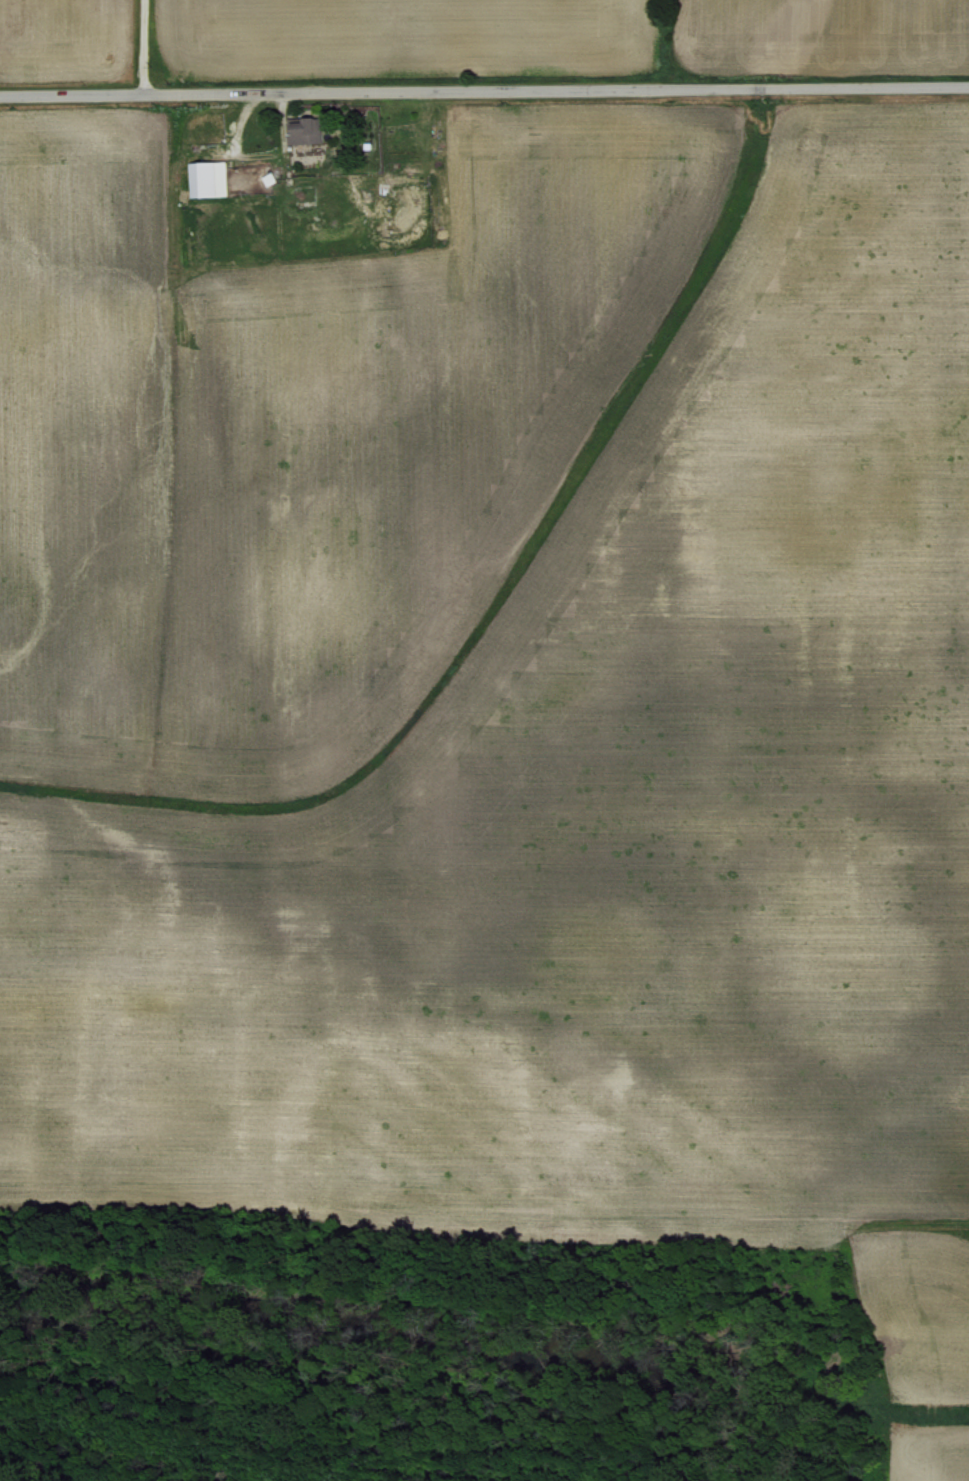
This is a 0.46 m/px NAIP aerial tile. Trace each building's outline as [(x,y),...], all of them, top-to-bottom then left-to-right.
[(322,142),(321,116),(301,116),(301,127),(288,127),(288,143),(322,142)] [(226,196),(225,160),(188,161),(189,197),(226,196)]
